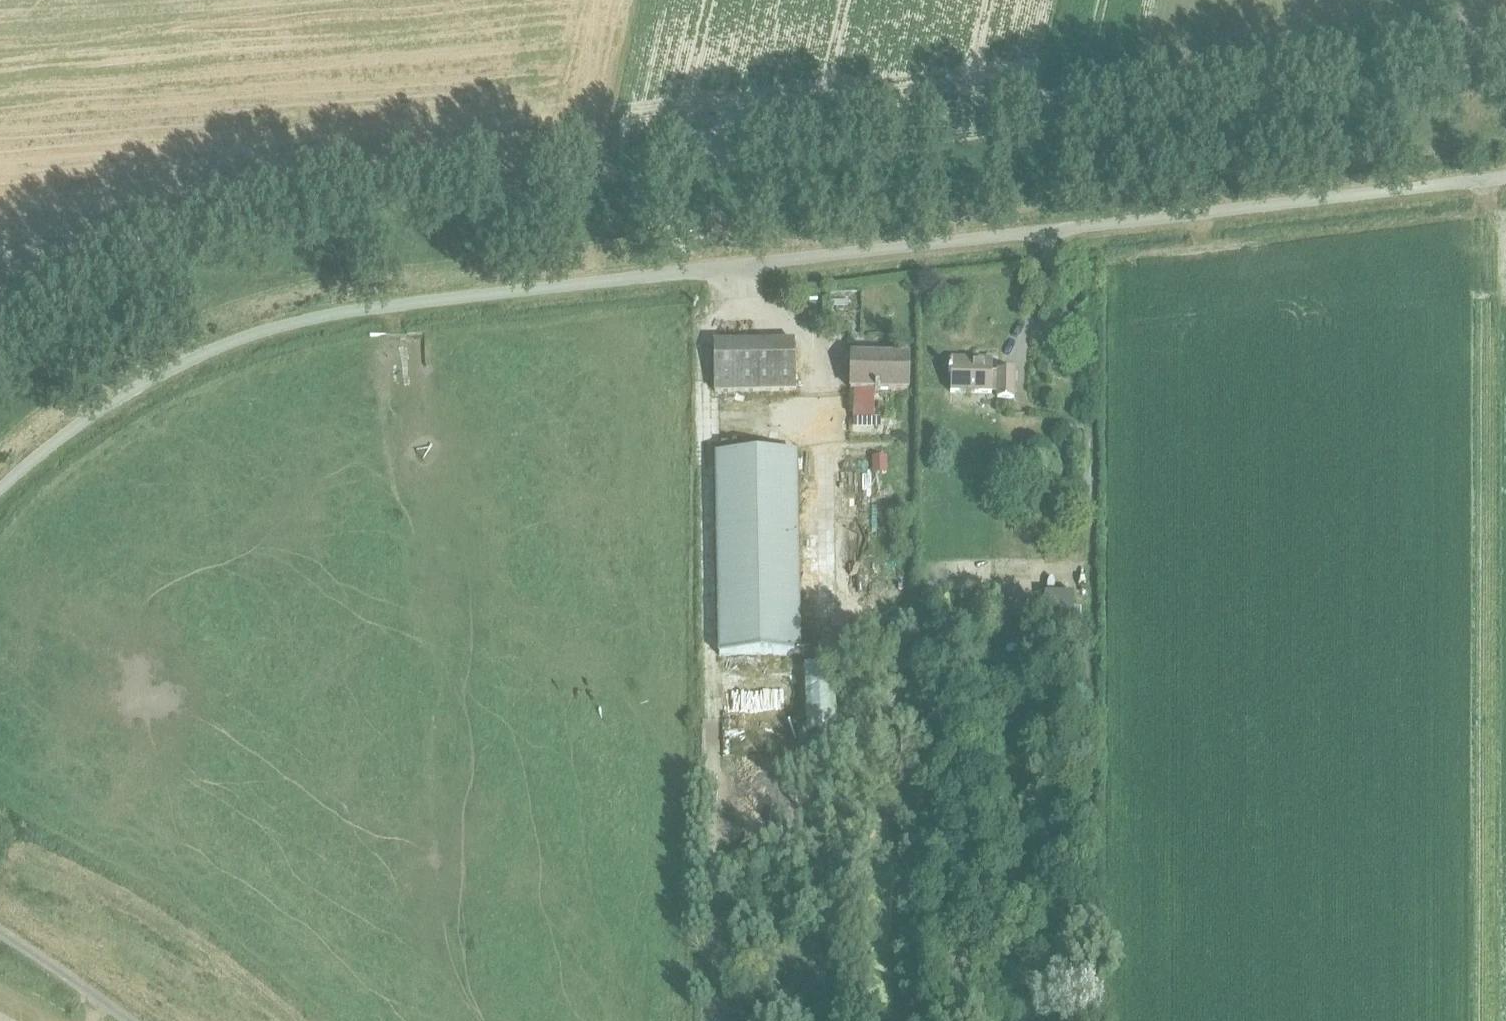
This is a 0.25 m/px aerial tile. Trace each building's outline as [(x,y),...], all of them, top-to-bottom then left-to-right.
[(713,344),(715,393),(796,391),(795,343),(713,344)] [(850,391),(908,392),(909,358),(851,357),(850,391)] [(998,399),(1014,399),(1015,371),(998,371),(998,373),(992,372),(992,366),(982,365),(982,359),(951,359),(951,367),(949,367),(949,373),(951,373),(950,393),(992,394),(992,390),(998,390),(998,399)] [(852,437),(854,452),(884,449),(882,434),(852,437)] [(720,483),(721,568),(722,659),(800,658),(798,567),(796,456),(720,457),(720,483)] [(1077,617),(1079,591),(1049,589),(1047,615),(1077,617)] [(741,670),(741,679),(769,680),(769,671),(741,670)] [(814,727),(792,728),(793,752),(815,751),(814,727)]
